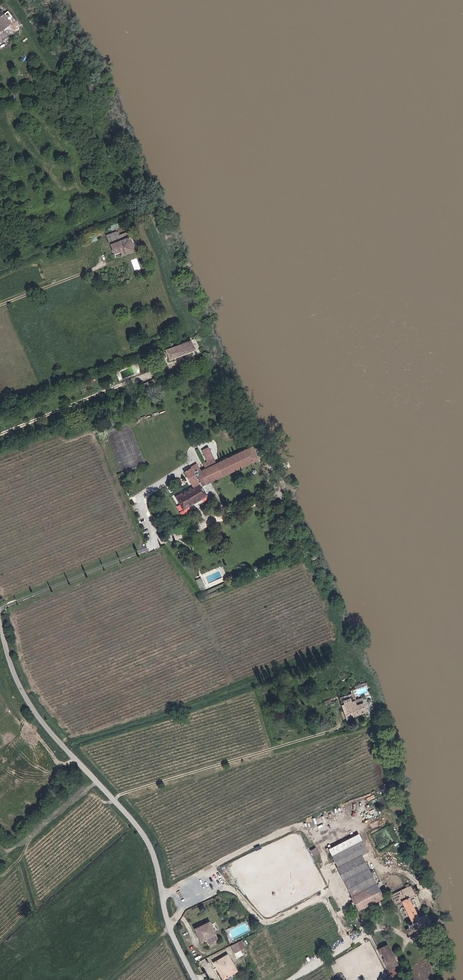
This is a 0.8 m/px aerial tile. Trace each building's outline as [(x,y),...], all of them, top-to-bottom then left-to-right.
[(10,16),(11,16),(3,6),(0,9),(0,24),(10,16)] [(112,230),(100,234),(108,253),(114,251),(116,256),(129,251),(124,237),(123,237),(121,231),(114,234),(112,230)] [(162,348),(161,347),(150,351),(151,353),(154,359),(164,356),(166,360),(192,350),(187,342),(185,339),(162,348)] [(199,488),(253,461),(247,447),(214,464),(212,460),(201,465),(203,470),(199,472),(195,465),(182,473),(191,488),(173,498),(181,510),(204,497),(199,488)] [(206,461),(211,458),(206,448),(201,451),(206,461)] [(355,685),(358,694),(368,692),(365,682),(355,685)] [(361,712),(358,704),(356,705),(354,698),(351,699),(338,703),(339,706),(340,710),(341,711),(342,717),(343,718),(361,712)] [(336,874),(341,882),(364,872),(356,858),(363,855),(357,844),(327,859),(336,874)] [(314,847),(309,850),(312,855),(317,852),(314,847)] [(364,872),(341,882),(341,883),(343,887),(345,889),(367,878),(364,872)] [(371,886),(367,878),(345,889),(349,897),(371,886)] [(349,897),(357,912),(379,900),(377,897),(371,886),(349,897)] [(427,923),(427,922),(424,916),(418,919),(408,900),(414,896),(410,888),(409,888),(386,900),(390,909),(400,904),(410,922),(405,924),(407,928),(404,930),(407,935),(415,931),(414,930),(427,923)] [(203,919),(189,925),(191,931),(193,931),(196,938),(199,936),(203,943),(212,939),(203,919)] [(226,946),(225,946),(230,953),(237,949),(240,947),(237,940),(228,945),(226,946)] [(385,947),(379,950),(377,951),(375,952),(377,957),(381,955),(384,959),(380,962),(382,965),(386,963),(390,970),(387,973),(390,979),(400,973),(385,947)] [(220,952),(206,959),(216,976),(230,968),(220,952)]
